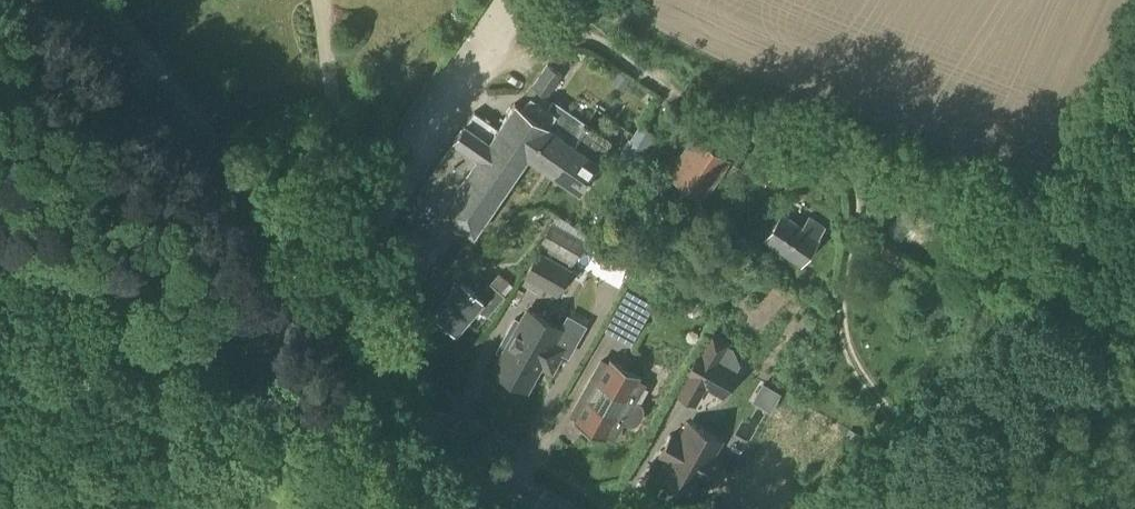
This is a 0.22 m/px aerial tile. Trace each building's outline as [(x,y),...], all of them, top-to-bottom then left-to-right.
[(547,97),(562,75),(547,66),(533,87),(547,97)] [(629,81),(618,73),(611,83),(622,91),(629,81)] [(557,116),(548,109),(531,98),(522,110),(515,104),(498,129),(473,112),(415,196),(440,212),(474,236),(527,158),(557,116)] [(551,175),(586,124),(553,101),(548,109),(557,116),(527,158),(551,175)] [(586,124),(551,175),(578,194),(600,162),(597,161),(611,141),(586,124)] [(644,154),(654,134),(637,125),(629,139),(628,138),(616,159),(631,167),(639,151),(644,154)] [(749,155),(739,147),(722,136),(714,148),(697,137),(671,175),(703,197),(729,159),(741,167),(739,170),(764,186),(783,158),(759,141),(749,155)] [(801,227),(782,214),(764,239),(800,264),(818,239),(818,238),(825,228),(809,217),(801,227)] [(571,265),(585,242),(551,222),(537,246),(571,265)] [(557,296),(570,273),(538,254),(525,278),(557,296)] [(638,290),(646,276),(637,271),(629,285),(638,290)] [(478,295),(461,280),(432,313),(454,333),(476,307),(486,316),(503,296),(489,283),(478,295)] [(642,323),(651,307),(626,293),(617,309),(642,323)] [(554,342),(561,330),(528,311),(517,331),(513,328),(503,345),(507,347),(493,372),(526,391),(540,366),(551,372),(565,348),(554,342)] [(723,399),(739,373),(719,361),(729,344),(710,332),(673,394),(694,407),(705,388),(723,399)] [(612,368),(601,362),(571,415),(576,418),(573,423),(604,441),(607,435),(612,438),(621,423),(629,428),(633,427),(636,425),(639,422),(641,418),(642,414),(642,410),(641,406),(633,401),(642,386),(631,379),(634,374),(615,363),(612,368)] [(719,442),(687,424),(678,439),(670,435),(658,455),(666,460),(657,475),(661,478),(662,480),(670,485),(673,484),(689,494),(698,478),(710,485),(722,464),(710,457),(719,442)]
